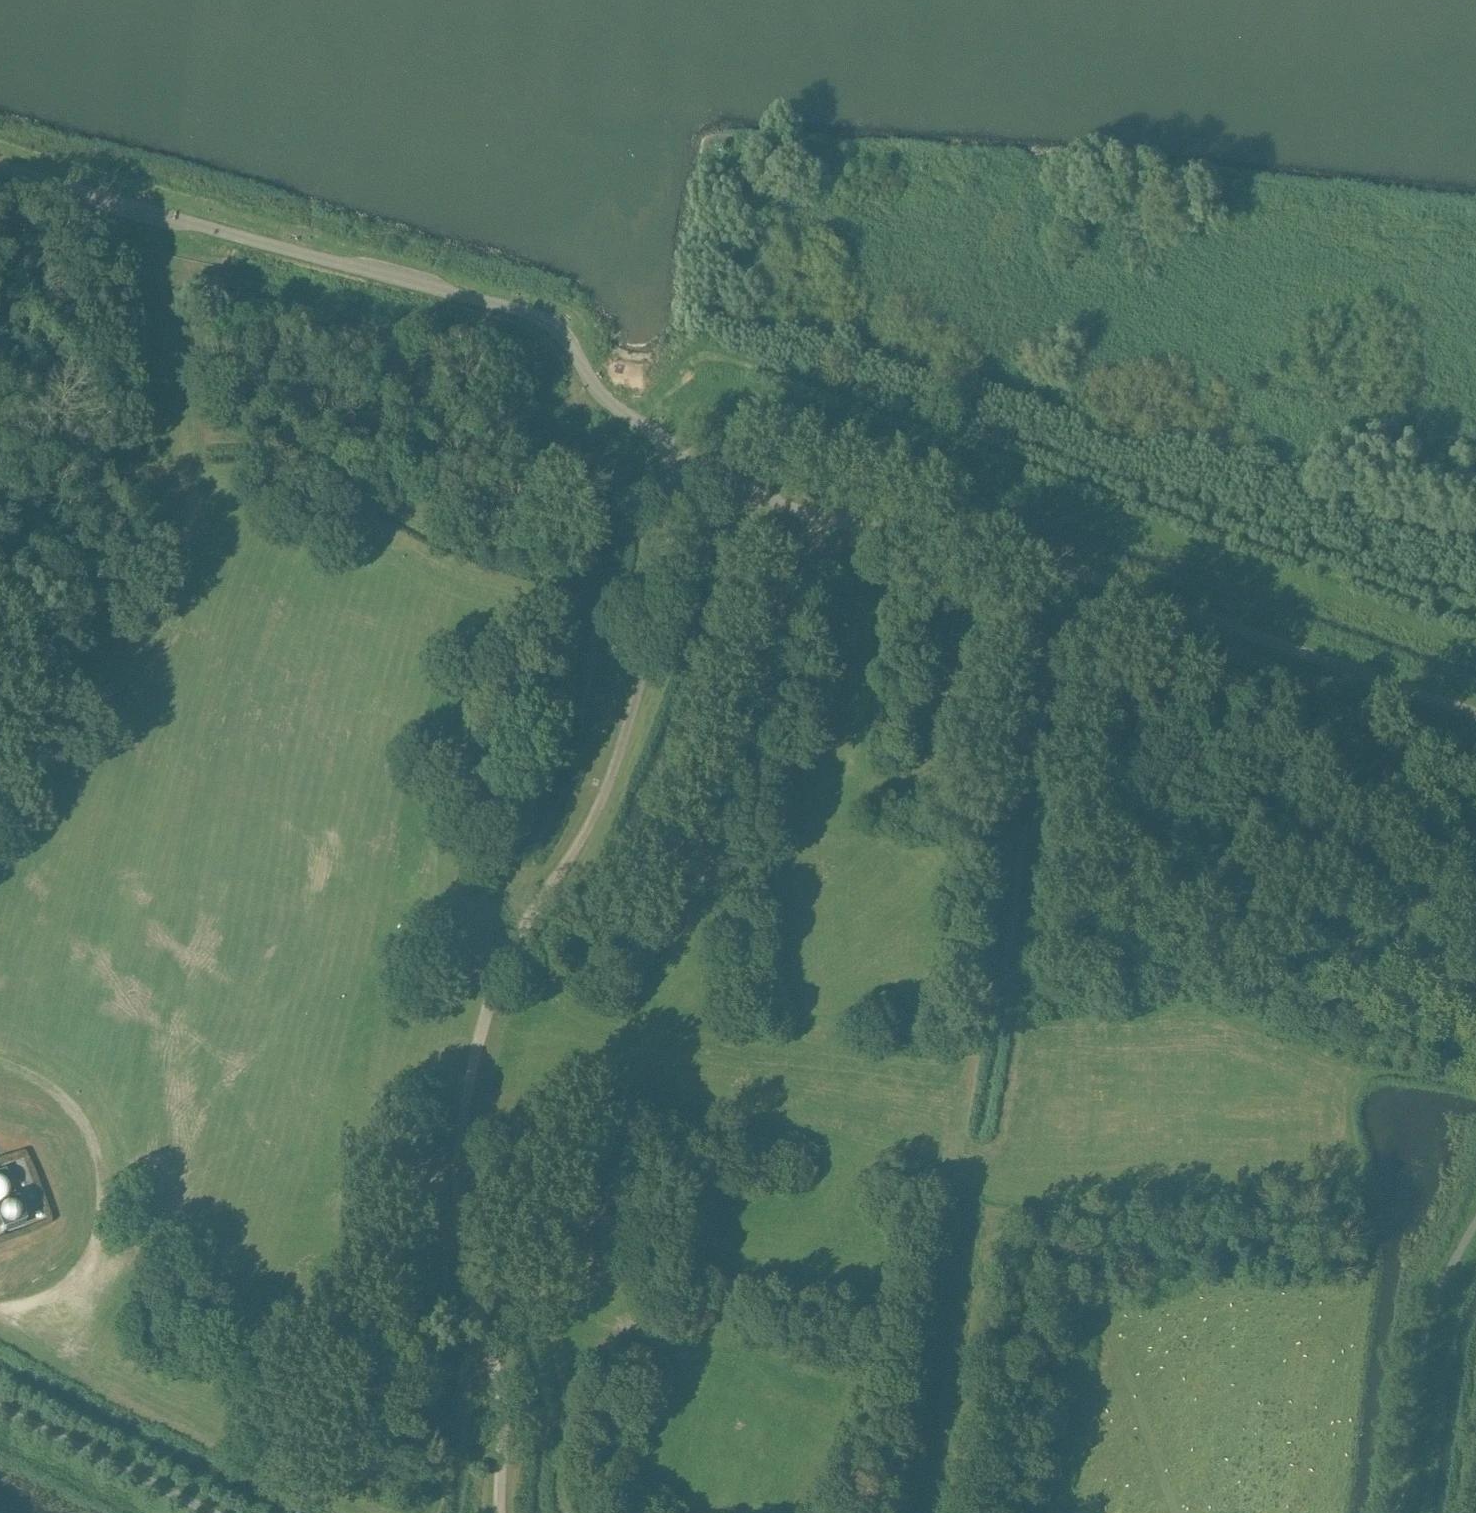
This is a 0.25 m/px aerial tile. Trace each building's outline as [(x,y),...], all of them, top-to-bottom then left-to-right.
[(3,1230),(26,1221),(7,1168),(0,1170),(0,1222),(3,1230)]
